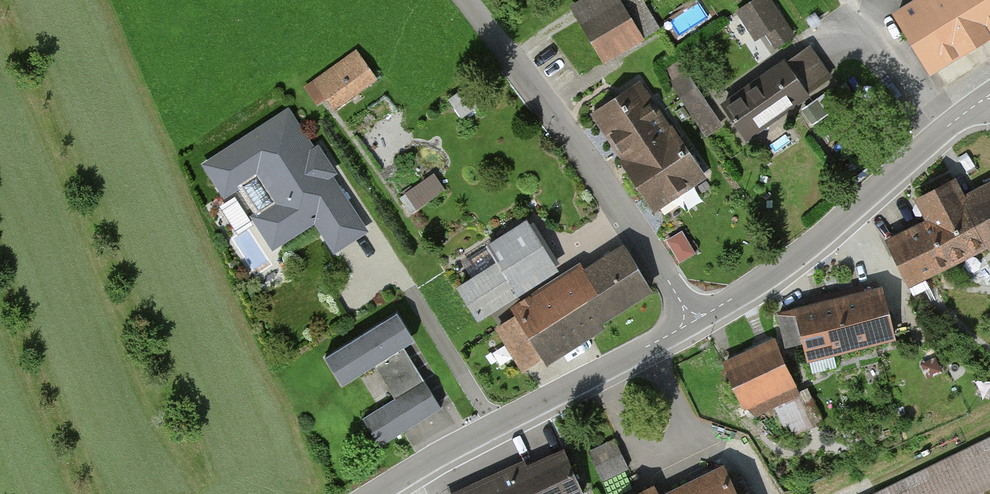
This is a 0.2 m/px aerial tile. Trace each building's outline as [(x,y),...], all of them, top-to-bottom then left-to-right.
[(615,0),(590,0),(573,10),(603,61),(639,39),(615,0)] [(767,0),(760,0),(738,14),(755,40),(766,33),(776,48),(791,37),(767,0)] [(893,17),(928,70),(989,30),(989,0),(919,0),(893,17)] [(826,79),(807,52),(722,107),(740,135),(826,79)] [(372,81),(353,54),(313,81),(332,109),(372,81)] [(721,125),(685,74),(670,85),(706,135),(721,125)] [(669,134),(638,89),(592,120),(623,165),(669,134)] [(310,149),(287,114),(206,166),(222,191),(255,170),(280,208),(257,222),(273,246),(315,219),(332,246),(360,228),(328,179),(333,176),(314,147),(310,149)] [(699,179),(669,134),(623,165),(653,210),(699,179)] [(441,191),(432,177),(406,194),(415,209),(441,191)] [(884,243),(908,289),(989,246),(989,187),(962,202),(953,186),(916,205),(925,221),(884,243)] [(554,270),(526,224),(488,247),(499,265),(457,291),(474,319),(554,270)] [(648,292),(620,250),(499,328),(527,371),(648,292)] [(877,291),(837,301),(849,349),(889,339),(877,291)] [(837,301),(796,312),(809,359),(849,349),(837,301)] [(417,342),(395,308),(315,359),(336,392),(374,368),(394,399),(361,420),(377,445),(438,405),(403,351),(417,342)] [(792,386),(772,341),(724,362),(744,407),(792,386)] [(879,493),(971,493),(989,485),(989,441),(879,493)] [(625,465),(613,442),(594,452),(606,475),(625,465)] [(459,493),(578,493),(559,453),(522,470),(520,466),(459,493)] [(718,471),(671,493),(730,493),(718,471)]
